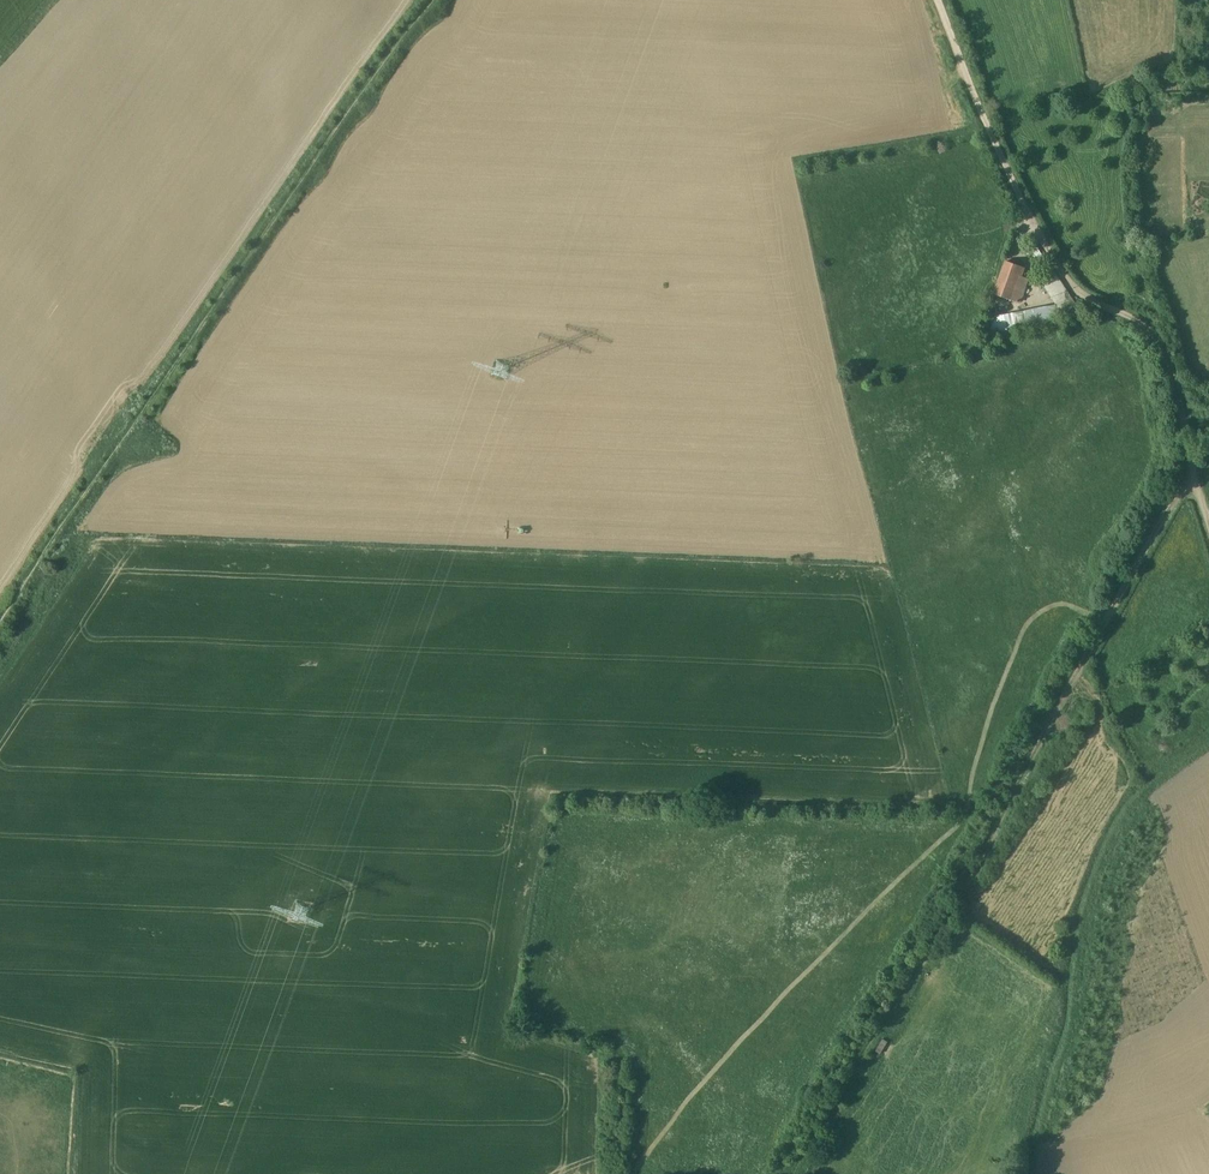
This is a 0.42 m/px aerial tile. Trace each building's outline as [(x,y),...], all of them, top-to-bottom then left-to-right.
[(1024,267),(1013,264),(1006,261),(996,290),(1013,296),(1024,267)] [(1059,307),(1071,301),(1057,272),(1045,277),(1048,285),(1059,307)] [(1049,320),(1048,306),(1023,308),(1024,321),(1049,320)]
